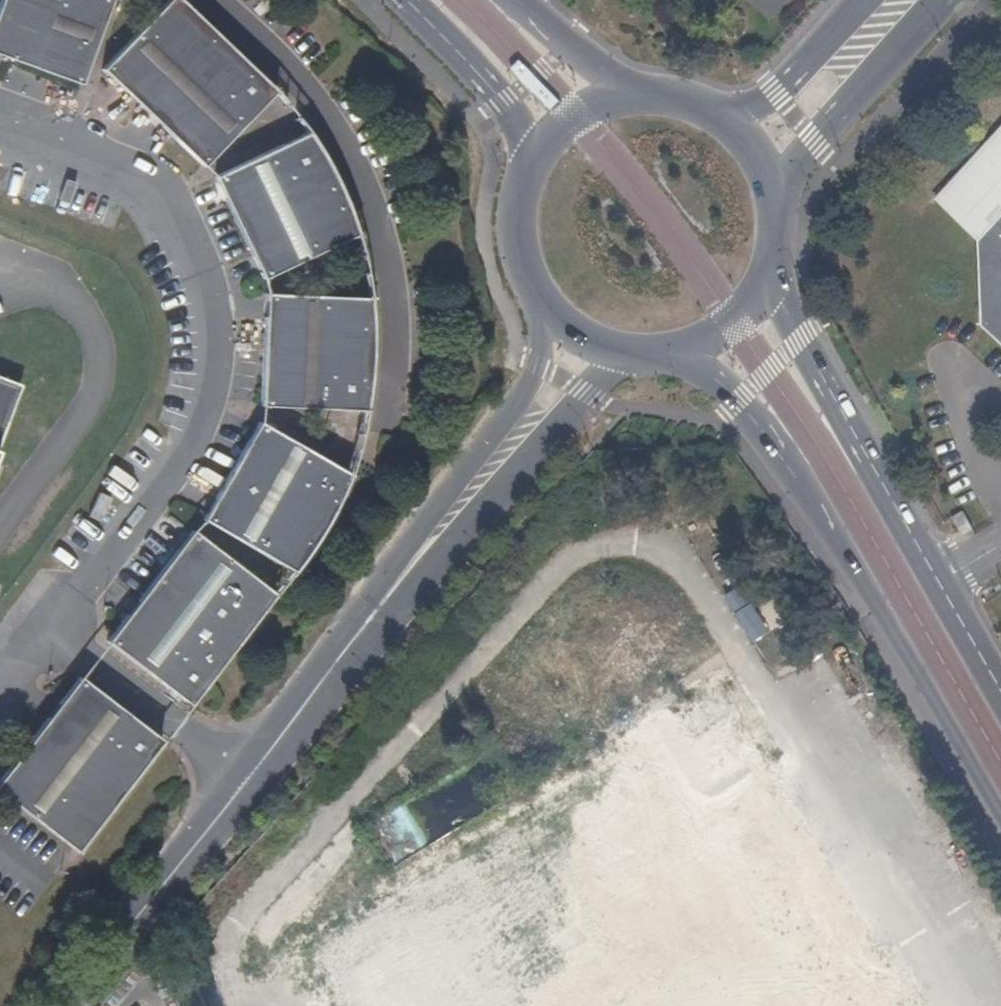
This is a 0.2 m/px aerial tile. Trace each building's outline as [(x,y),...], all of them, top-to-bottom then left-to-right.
[(111,0),(1,0),(0,3),(0,50),(85,80),(111,0)] [(201,165),(270,89),(273,85),(232,47),(180,0),(167,0),(102,70),(201,165)] [(935,187),(987,236),(980,243),(989,252),(982,259),(989,266),(983,272),(992,281),(984,290),(993,298),(984,307),(983,310),(1000,327),(1000,117),(935,187)] [(214,178),(269,280),(365,230),(311,127),(214,178)] [(264,289),(261,410),(367,417),(375,297),(264,289)] [(0,382),(0,435),(18,388),(0,382)] [(260,417),(198,521),(288,578),(353,475),(260,417)] [(274,596),(194,529),(106,641),(187,705),(274,596)] [(79,672),(0,777),(0,790),(81,851),(165,737),(79,672)] [(783,738),(758,752),(727,694),(267,936),(304,1005),(925,1005),(783,738)]
